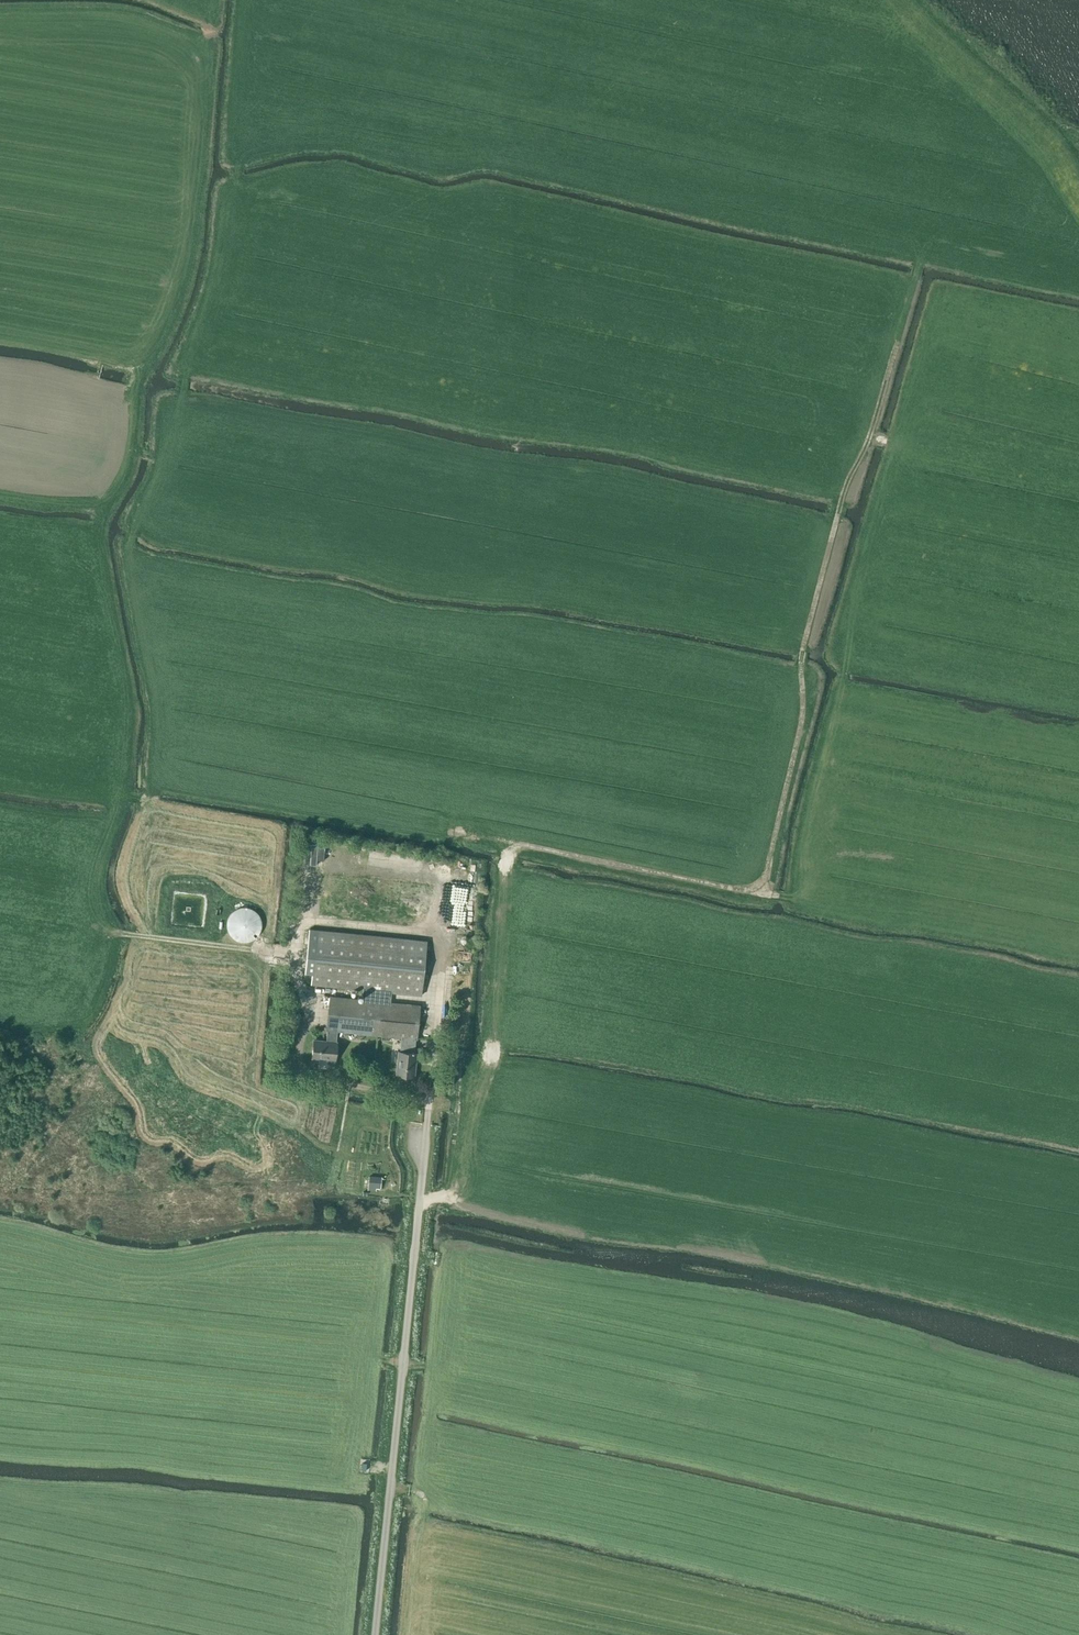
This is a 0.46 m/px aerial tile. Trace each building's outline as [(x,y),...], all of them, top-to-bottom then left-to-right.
[(244,942),(247,942),(251,941),(254,939),(257,937),(259,934),(260,932),(261,929),(262,925),(262,922),(261,918),(259,915),(257,912),(254,910),(252,909),(249,908),(245,907),(241,907),(238,908),(235,909),(233,911),(231,913),(229,915),(228,917),(227,920),(227,923),(226,926),(227,929),(228,931),(229,934),(230,936),(232,938),(235,940),(238,941),(241,942),(244,942)] [(401,1038),(415,1039),(416,1039),(420,1005),(390,1002),(391,993),(421,995),(426,941),(317,930),(311,985),(363,990),(362,999),(330,996),(326,1030),(327,1030),(326,1041),(314,1040),(312,1057),(335,1060),(337,1042),(336,1042),(337,1031),(401,1038)] [(414,1053),(415,1039),(401,1038),(400,1051),(398,1051),(396,1074),(414,1076),(416,1053),(414,1053)]
